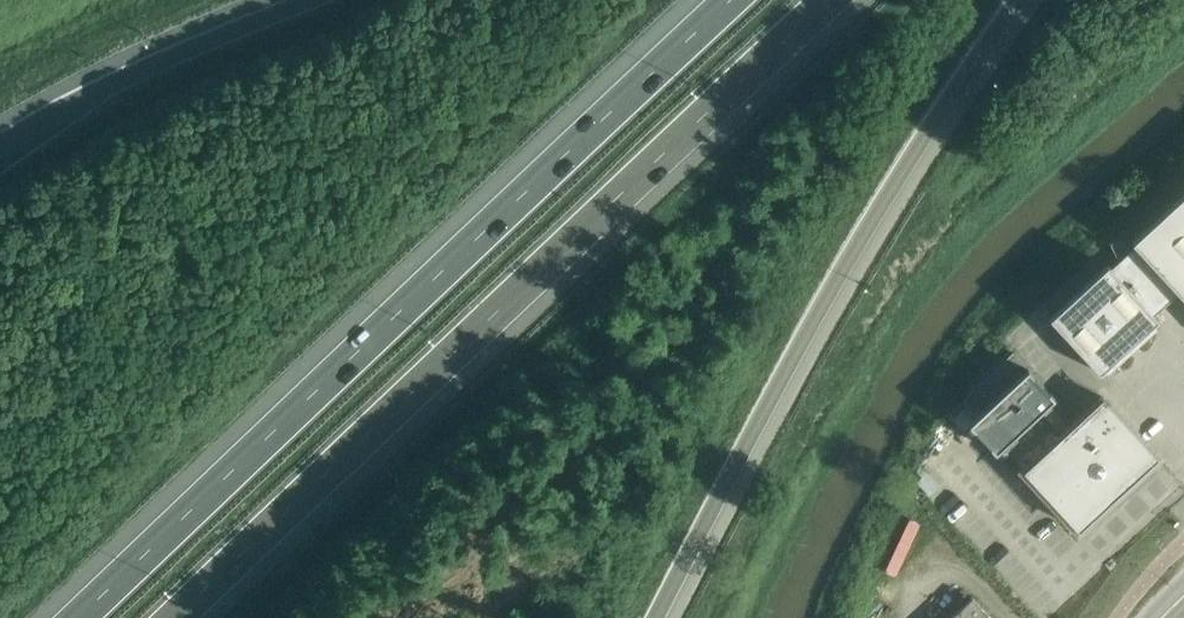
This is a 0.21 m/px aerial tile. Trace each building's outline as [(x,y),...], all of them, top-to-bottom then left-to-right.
[(1158,317),(1154,313),(1178,291),(1183,297),(1183,193),(1132,240),(1136,244),(1111,267),(1108,263),(1049,316),(1099,371),(1158,317)] [(969,392),(963,401),(968,405),(976,414),(968,421),(995,450),(1002,443),(1024,466),(1023,467),(1078,527),(1111,497),(1149,462),(1157,455),(1102,395),(1075,419),(1013,351),(969,392)] [(972,595),(948,617),(994,617),(972,595)]
